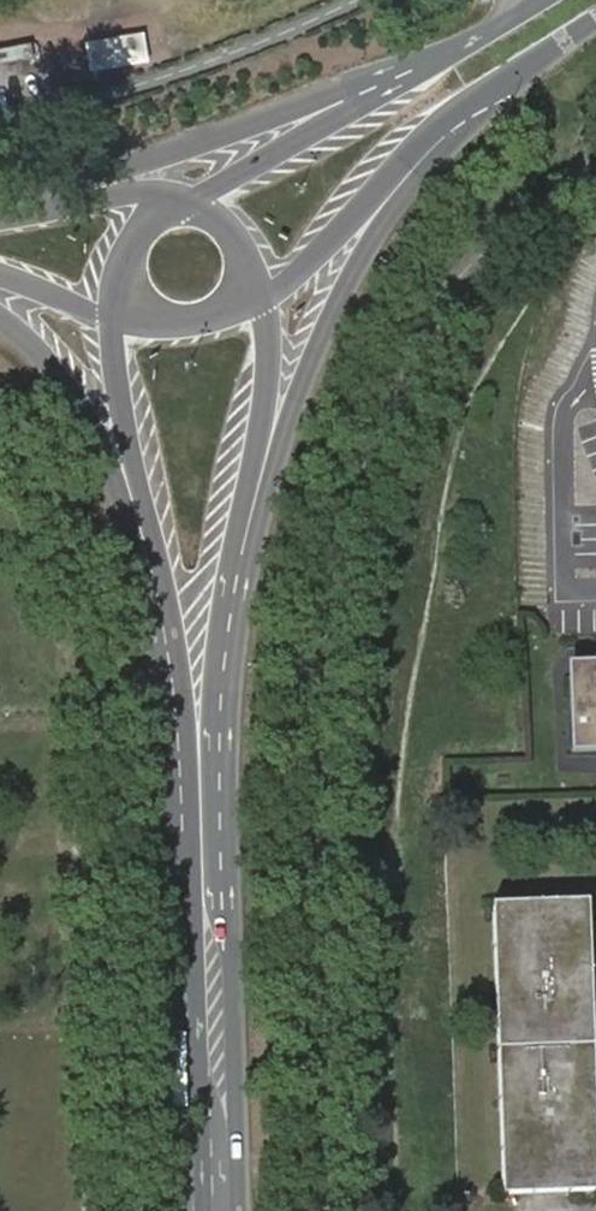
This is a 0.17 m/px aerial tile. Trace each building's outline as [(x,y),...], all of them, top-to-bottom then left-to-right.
[(595,752),(595,661),(582,662),(568,678),(571,753),(595,752)] [(488,905),(500,1196),(595,1192),(584,902),(488,905)]
